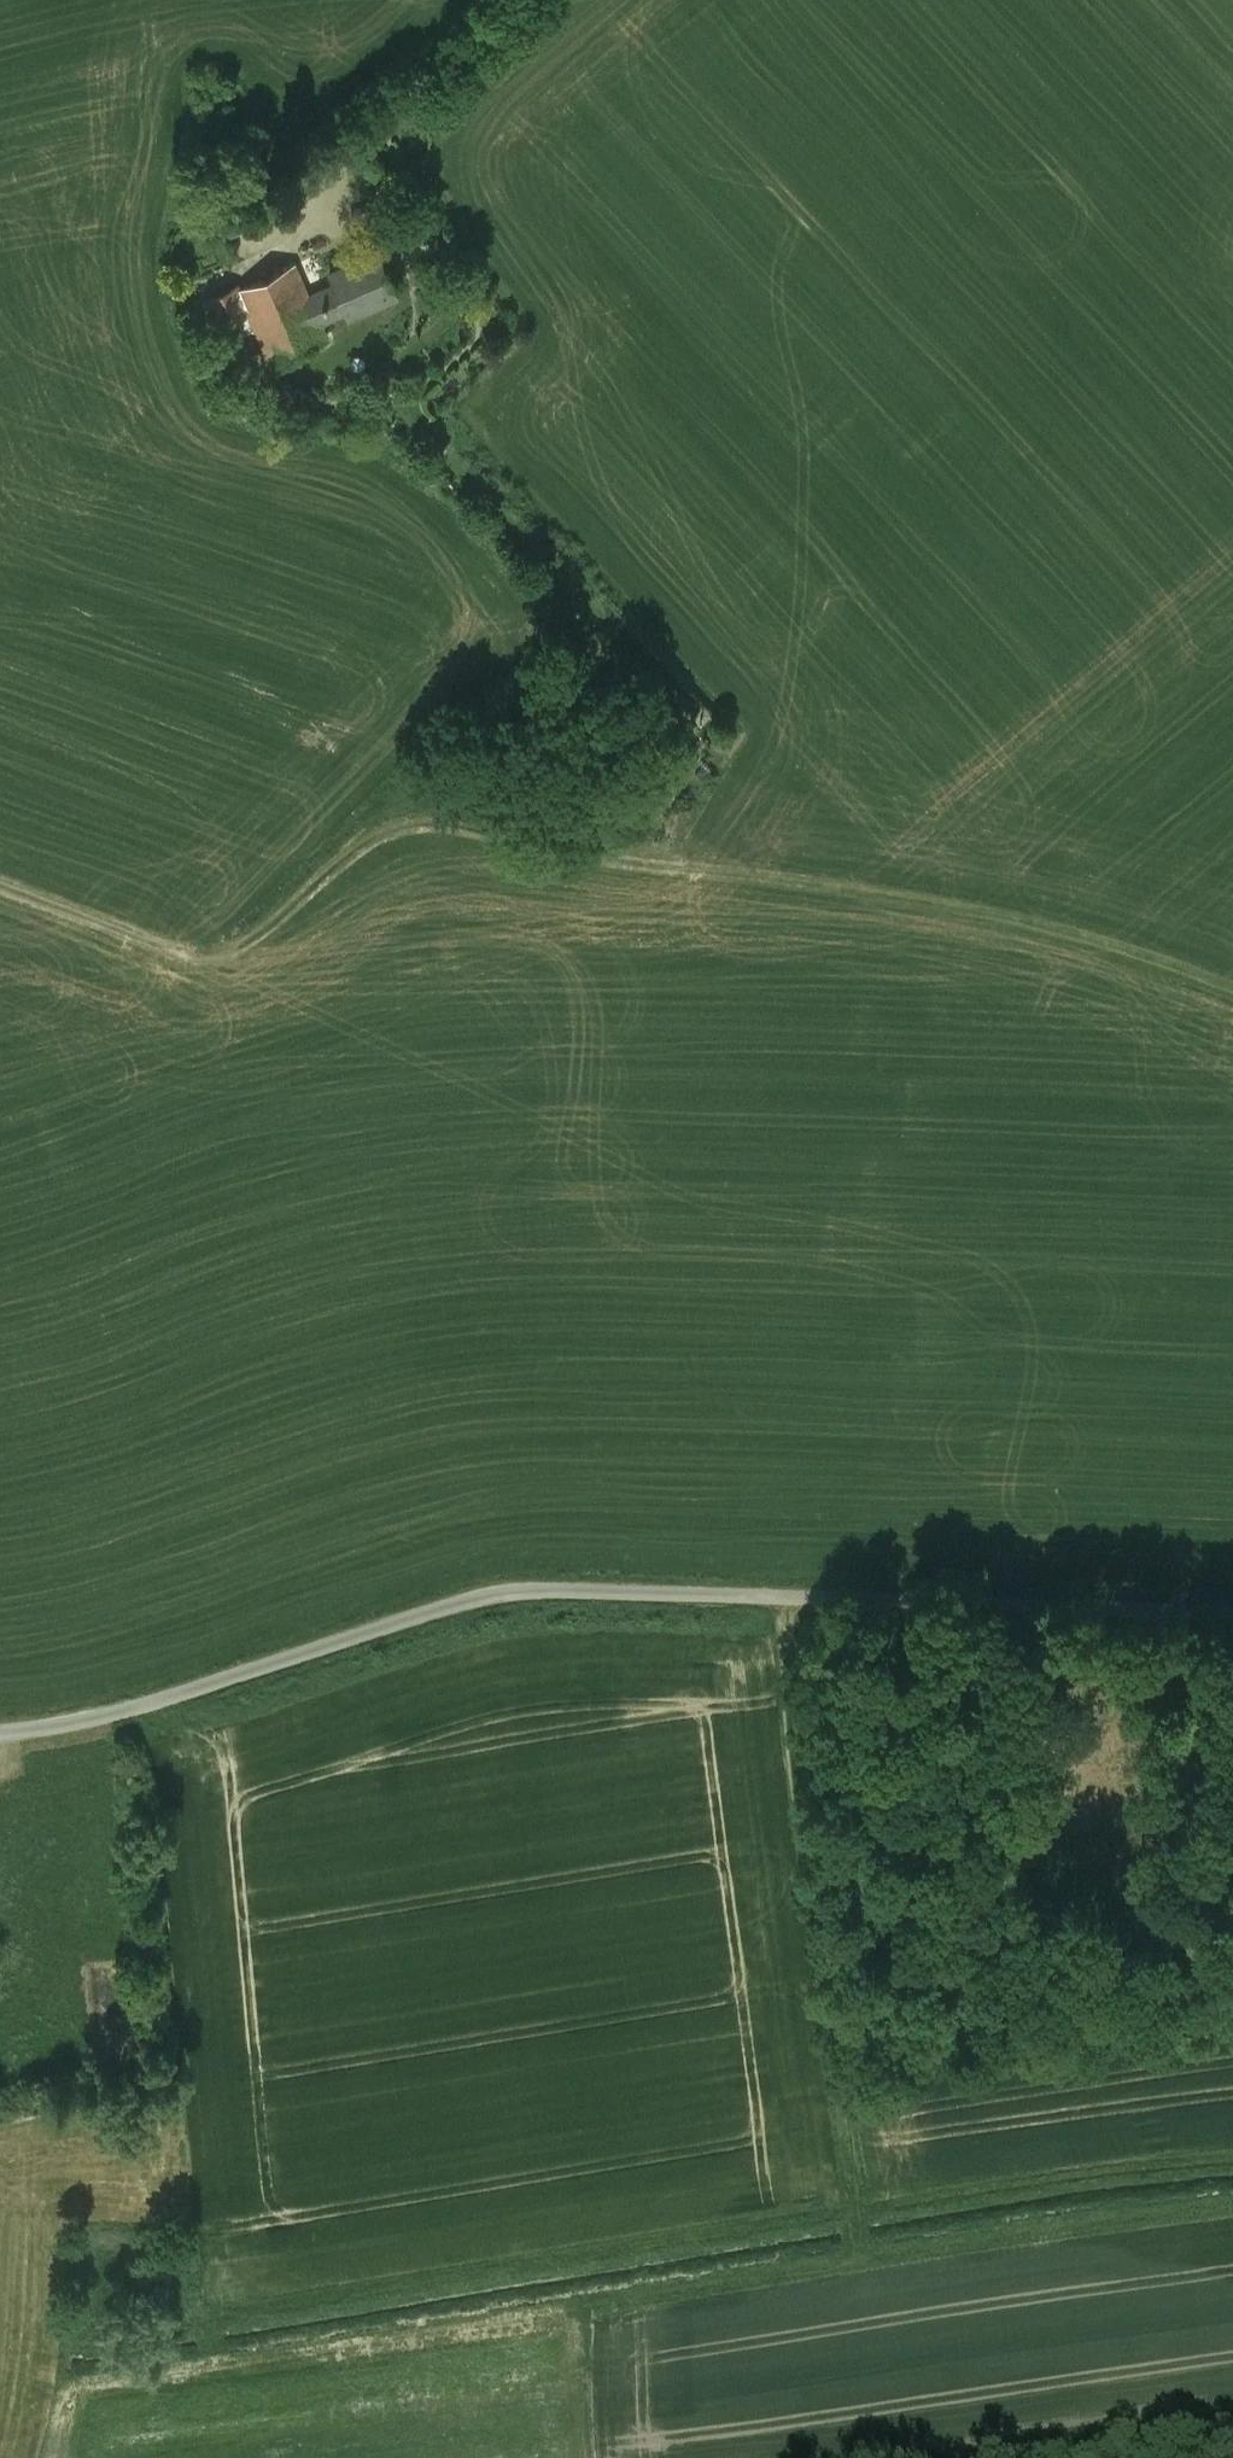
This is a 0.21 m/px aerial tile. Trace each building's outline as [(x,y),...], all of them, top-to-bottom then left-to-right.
[(377,248),(328,269),(334,283),(346,310),(347,312),(396,290),(377,248)] [(238,283),(194,303),(207,332),(249,313),(239,289),(293,264),(307,296),(308,295),(293,263),(240,287),(238,283)] [(293,264),(239,289),(249,313),(271,364),(326,339),(319,322),(307,296),(293,264)] [(308,295),(307,296),(319,322),(346,310),(334,283),(308,295)]
